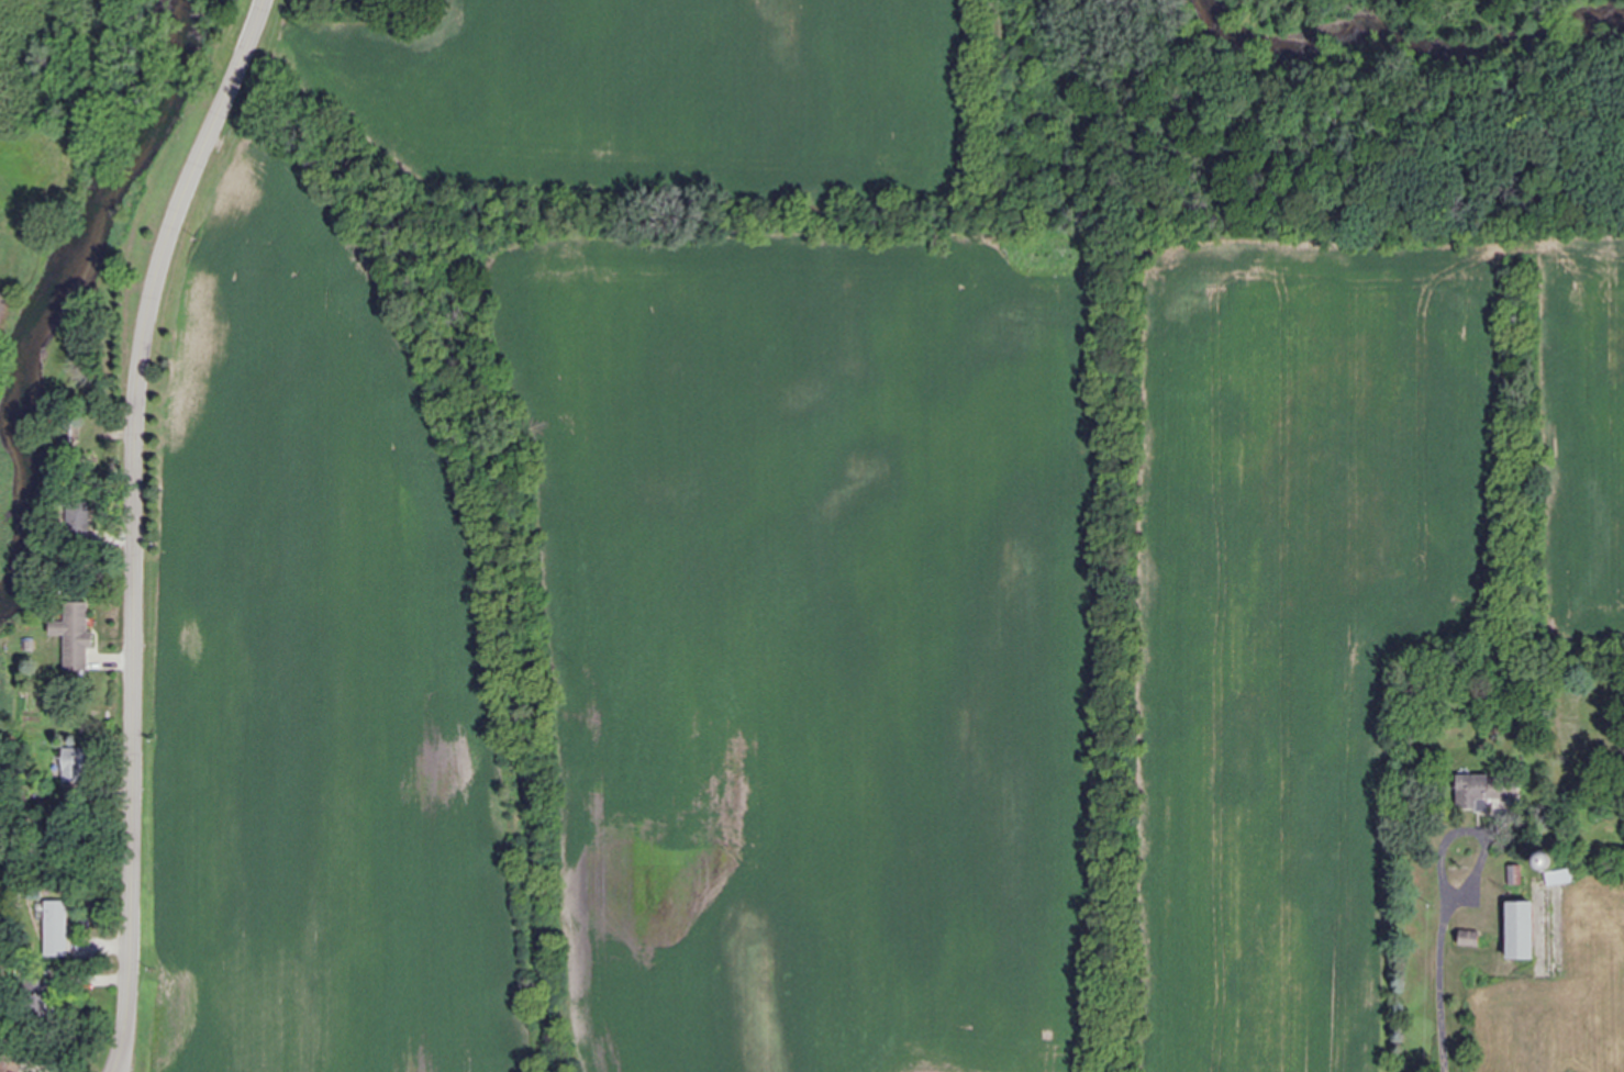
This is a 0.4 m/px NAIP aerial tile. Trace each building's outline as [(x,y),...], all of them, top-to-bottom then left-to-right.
[(91,543),(91,507),(69,507),(69,543),(91,543)] [(52,636),(67,637),(66,670),(90,670),(91,603),(68,603),(68,622),(52,622),(52,636)] [(89,749),(63,749),(63,782),(89,782),(89,749)] [(1522,808),(1522,776),(1462,775),(1461,807),(1522,808)] [(46,902),(46,957),(70,957),(70,902),(46,902)] [(1537,902),(1511,902),(1511,960),(1537,960),(1537,902)] [(1481,932),(1463,932),(1463,946),(1481,946),(1481,932)]
